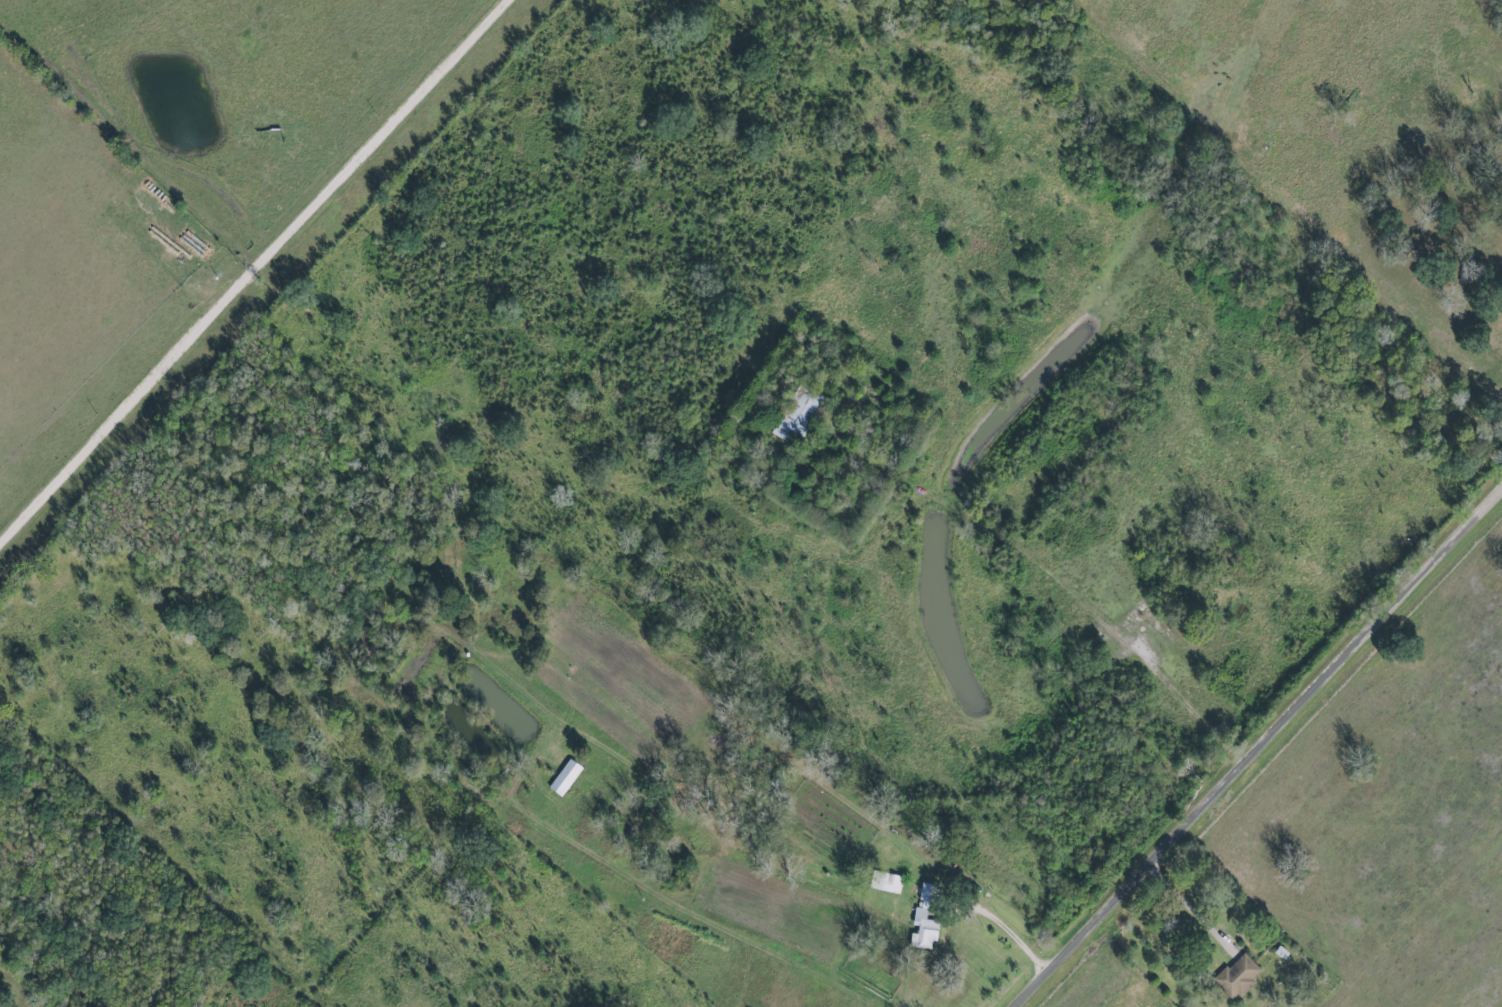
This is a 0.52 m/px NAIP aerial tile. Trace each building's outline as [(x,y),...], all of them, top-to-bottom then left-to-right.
[(562,797),(583,768),(570,758),(549,787),(562,797)] [(904,877),(875,870),(871,888),(900,895),(904,877)] [(928,920),(932,884),(923,882),(920,907),(916,907),(913,926),(919,926),(918,934),(912,933),(911,946),(932,949),(933,941),(938,942),(940,922),(928,920)] [(1256,981),(1254,979),(1262,970),(1243,951),(1215,981),(1236,1001),(1256,981)]
